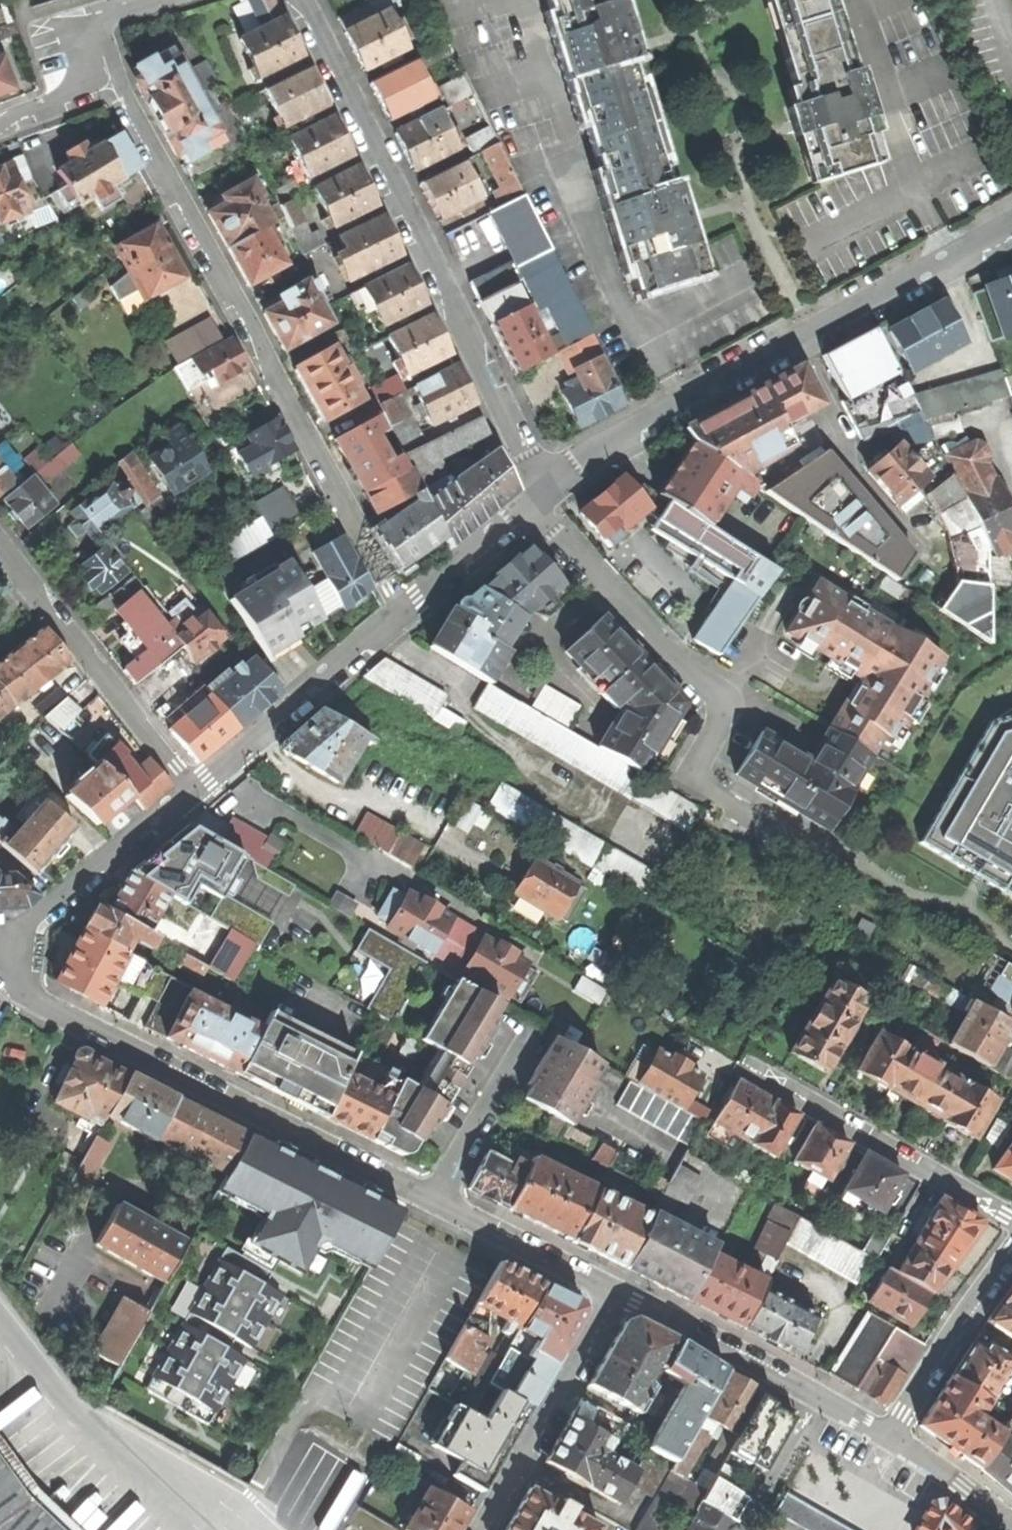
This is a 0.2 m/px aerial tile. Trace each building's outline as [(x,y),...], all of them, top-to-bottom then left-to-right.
[(245,27),(278,10),(274,0),(241,0),(242,3),(234,7),(245,27)] [(346,33),(388,11),(400,5),(398,0),(375,0),(339,18),(346,33)] [(648,126),(629,62),(640,59),(636,48),(622,0),(621,0),(618,1),(618,0),(551,0),(562,36),(556,38),(574,96),(580,94),(594,142),(648,126)] [(780,30),(836,14),(832,0),(768,0),(768,2),(770,2),(778,30),(780,30)] [(248,71),(253,81),(272,72),(290,63),(302,57),(292,37),(278,10),(245,27),(249,36),(241,40),(254,67),(248,71)] [(365,71),(413,47),(401,22),(395,25),(388,11),(346,33),(355,51),(365,71)] [(797,137),(805,135),(820,183),(882,165),(869,121),(875,119),(861,71),(855,72),(836,14),(780,30),(788,59),(787,60),(801,105),(789,109),(795,129),(797,137)] [(146,99),(157,118),(200,94),(219,84),(208,62),(188,73),(180,58),(174,61),(169,50),(135,69),(141,79),(139,80),(139,85),(142,93),(146,99)] [(0,53),(0,97),(1,96),(15,91),(7,70),(11,69),(5,51),(0,53)] [(390,121),(438,97),(433,88),(428,91),(413,62),(371,83),(381,104),(390,121)] [(293,69),(290,63),(272,72),(275,78),(293,69)] [(317,88),(308,69),(265,90),(279,117),(274,120),(280,130),(327,106),(317,88)] [(440,88),(450,106),(474,94),(464,76),(440,88)] [(188,164),(221,146),(215,135),(220,132),(211,116),(230,106),(225,97),(219,84),(200,94),(157,118),(171,144),(177,156),(182,153),(188,164)] [(242,89),(225,97),(230,106),(247,99),(242,89)] [(261,92),(247,99),(230,106),(236,119),(267,103),(261,92)] [(446,108),(451,117),(479,104),(474,94),(450,106),(446,108)] [(415,171),(463,147),(458,136),(452,139),(438,112),(396,133),(406,153),(415,171)] [(342,136),(333,118),(290,140),(309,177),(352,156),(342,136)] [(651,125),(650,125),(648,126),(594,142),(613,202),(607,203),(622,251),(629,249),(643,292),(705,272),(697,247),(690,225),(697,223),(694,216),(688,194),(677,198),(662,153),(660,153),(651,125)] [(475,156),(483,152),(499,144),(491,128),(467,141),(475,156)] [(104,191),(139,169),(126,146),(120,134),(58,172),(66,186),(53,193),(64,213),(77,205),(78,206),(96,195),(99,199),(107,195),(104,191)] [(495,194),(501,207),(524,196),(499,144),(483,152),(502,190),(495,194)] [(481,199),(486,196),(482,187),(476,189),(463,162),(421,183),(430,203),(440,222),(482,201),(481,199)] [(34,181),(21,187),(13,165),(0,170),(0,226),(49,207),(34,181)] [(367,186),(358,168),(315,189),(334,227),(377,206),(367,186)] [(281,206),(304,195),(297,181),(274,193),(281,206)] [(215,223),(230,249),(268,228),(273,225),(260,200),(264,198),(256,184),(237,194),(236,192),(224,198),(227,205),(210,214),(215,223)] [(566,347),(567,348),(593,334),(524,196),(501,207),(490,212),(514,260),(470,282),(473,288),(480,301),(511,285),(523,280),(540,312),(546,309),(566,347)] [(383,218),(340,239),(346,252),(335,258),(347,283),(402,256),(392,236),(383,218)] [(311,235),(305,223),(292,229),(306,255),(327,245),(320,231),(311,235)] [(145,301),(188,277),(173,250),(158,225),(117,247),(145,301)] [(277,272),(288,266),(268,228),(230,249),(242,271),(251,287),(268,277),(271,284),(280,278),(277,272)] [(407,267),(364,289),(383,327),(426,306),(416,285),(407,267)] [(1011,336),(1011,269),(1006,271),(998,274),(1001,283),(987,288),(987,290),(973,295),(990,342),(1005,337),(1005,339),(1011,336)] [(285,350),(329,326),(320,308),(321,308),(315,295),(323,291),(318,282),(310,286),(308,282),(279,298),(283,305),(266,314),(274,328),(285,350)] [(516,375),(556,354),(553,348),(548,351),(527,308),(523,310),(511,285),(480,301),(504,349),(516,375)] [(80,313),(96,302),(86,290),(71,302),(80,313)] [(910,371),(964,343),(943,304),(920,316),(890,332),(910,371)] [(376,344),(360,311),(338,322),(342,329),(348,340),(355,354),(376,344)] [(432,316),(388,338),(399,360),(393,364),(401,379),(409,375),(450,354),(440,334),(432,316)] [(890,431),(924,421),(911,397),(875,328),(848,343),(822,356),(845,400),(841,402),(861,440),(890,431)] [(326,337),(331,349),(332,348),(333,349),(348,340),(342,329),(326,337)] [(604,416),(623,405),(600,360),(605,357),(593,334),(567,348),(579,369),(575,371),(582,384),(564,394),(581,428),(604,416)] [(218,384),(249,367),(243,357),(233,339),(202,356),(201,355),(175,370),(189,393),(214,376),(218,384)] [(325,421),(362,401),(354,387),(356,386),(346,367),(344,368),(333,349),(332,348),(331,349),(296,368),(309,391),(325,421)] [(415,386),(413,388),(423,407),(418,409),(423,420),(428,418),(432,425),(475,404),(465,385),(456,366),(415,386)] [(801,368),(761,389),(780,425),(820,404),(801,368)] [(1001,371),(911,397),(924,421),(1010,397),(1007,389),(1001,371)] [(413,388),(415,386),(409,375),(401,379),(393,383),(398,395),(399,394),(413,388)] [(418,430),(399,394),(398,395),(393,383),(392,382),(373,391),(377,399),(384,412),(391,428),(405,454),(428,443),(420,429),(418,430)] [(691,443),(745,480),(793,450),(780,425),(761,389),(732,404),(683,430),(691,443)] [(351,413),(358,426),(384,412),(377,399),(351,413)] [(365,493),(406,471),(398,456),(389,461),(376,436),(391,428),(384,412),(358,426),(334,439),(349,465),(365,493)] [(481,417),(428,443),(405,454),(412,468),(422,490),(446,536),(452,547),(485,519),(518,491),(498,450),(454,482),(447,473),(441,459),(490,434),(481,417)] [(955,418),(931,427),(937,441),(960,431),(955,418)] [(241,454),(252,474),(295,450),(287,436),(278,419),(223,450),(228,458),(254,444),(255,446),(241,454)] [(964,500),(924,421),(890,431),(898,446),(889,453),(883,459),(879,454),(864,467),(897,505),(899,504),(903,508),(911,502),(907,497),(926,480),(934,489),(926,496),(936,515),(964,500)] [(152,459),(174,495),(208,475),(181,429),(167,437),(172,447),(152,459)] [(59,436),(45,448),(54,460),(69,448),(59,436)] [(748,498),(755,487),(745,480),(691,443),(674,470),(657,496),(708,528),(734,489),(748,498)] [(69,448),(54,460),(19,489),(6,500),(14,510),(11,513),(13,516),(17,521),(21,518),(29,528),(56,505),(41,487),(81,453),(74,444),(69,448)] [(955,444),(943,451),(993,548),(991,550),(990,587),(1008,588),(1009,547),(1011,545),(1011,541),(1011,539),(1011,538),(1011,517),(986,465),(989,456),(985,449),(976,448),(969,452),(961,456),(955,444)] [(0,446),(0,496),(16,484),(19,489),(54,460),(45,448),(19,469),(0,445),(0,446)] [(765,493),(801,466),(793,450),(745,480),(755,487),(765,493)] [(801,466),(765,493),(896,582),(912,556),(824,452),(801,466)] [(148,499),(159,492),(134,455),(128,459),(134,469),(131,471),(148,499)] [(771,571),(708,528),(657,496),(643,487),(635,494),(622,478),(601,496),(579,513),(609,547),(626,534),(623,530),(645,511),(688,541),(682,550),(729,579),(710,612),(693,639),(718,655),(771,571)] [(113,484),(75,513),(80,520),(71,527),(74,532),(79,538),(89,530),(94,537),(141,501),(130,486),(127,486),(123,487),(121,493),(113,484)] [(271,531),(300,513),(282,486),(254,503),(263,517),(271,531)] [(424,551),(446,536),(422,490),(415,494),(420,505),(379,534),(402,567),(424,551)] [(162,495),(139,514),(152,531),(173,511),(162,495)] [(989,645),(990,587),(991,550),(964,500),(936,515),(945,534),(949,549),(957,581),(938,610),(989,645)] [(313,522),(326,515),(322,507),(309,514),(313,522)] [(276,539),(271,531),(263,517),(218,545),(231,567),(276,539)] [(343,536),(315,553),(330,580),(346,609),(372,588),(359,564),(343,536)] [(117,550),(112,544),(83,567),(88,574),(83,578),(87,583),(92,590),(97,586),(103,593),(128,573),(113,553),(117,550)] [(472,599),(457,611),(484,628),(478,636),(502,650),(515,629),(521,628),(519,622),(533,609),(543,620),(558,606),(549,595),(561,585),(548,570),(529,549),(515,561),(513,560),(495,575),(497,577),(472,599)] [(315,553),(292,566),(308,593),(330,580),(315,553)] [(232,601),(272,663),(294,645),(290,640),(297,636),(324,620),(308,593),(292,566),(291,565),(232,601)] [(145,588),(138,578),(115,597),(113,595),(93,611),(103,624),(120,609),(139,593),(145,588)] [(891,628),(817,584),(786,635),(817,653),(818,651),(827,657),(837,663),(836,665),(860,679),(848,700),(829,730),(872,756),(881,741),(889,746),(902,724),(906,727),(926,695),(922,692),(943,658),(892,627),(891,628)] [(168,625),(139,593),(120,609),(137,630),(148,643),(142,648),(147,654),(138,661),(126,671),(138,686),(185,647),(168,625)] [(175,619),(168,625),(185,647),(187,646),(196,663),(211,650),(228,636),(204,608),(202,610),(192,599),(178,610),(187,622),(181,626),(175,619)] [(428,647),(487,682),(488,683),(506,652),(502,650),(478,636),(484,628),(457,611),(452,608),(440,628),(428,647)] [(643,775),(686,703),(647,663),(603,617),(566,652),(620,710),(598,748),(643,775)] [(73,661),(60,645),(47,628),(0,665),(0,719),(73,661)] [(129,650),(138,661),(147,654),(142,648),(148,643),(137,630),(122,642),(129,650)] [(240,673),(213,695),(241,728),(263,710),(283,692),(256,659),(245,669),(241,665),(236,669),(240,673)] [(431,719),(445,696),(384,660),(373,669),(362,678),(399,700),(429,717),(431,719)] [(173,730),(200,762),(218,747),(241,728),(213,695),(199,670),(187,681),(187,682),(182,686),(191,699),(197,694),(206,703),(188,718),(184,714),(173,723),(177,727),(173,730)] [(703,810),(643,775),(598,748),(566,729),(530,708),(488,683),(487,682),(473,707),(631,799),(631,800),(689,834),(703,810)] [(544,685),(530,708),(566,729),(580,706),(544,685)] [(45,718),(100,764),(125,785),(134,796),(144,810),(154,801),(160,797),(161,784),(148,766),(139,773),(127,759),(129,757),(105,733),(67,699),(58,689),(37,707),(45,718)] [(404,759),(429,717),(399,700),(388,718),(373,741),(404,759)] [(464,722),(439,708),(432,720),(457,734),(464,722)] [(369,746),(373,741),(323,712),(302,729),(281,747),(282,750),(283,753),(337,784),(363,741),(369,746)] [(964,781),(924,845),(983,879),(1011,896),(1011,718),(1010,719),(972,785),(964,781)] [(853,787),(872,756),(829,730),(810,761),(762,732),(736,775),(791,808),(829,831),(856,788),(853,787)] [(67,797),(98,825),(117,810),(134,796),(125,785),(100,764),(76,782),(80,787),(67,797)] [(501,784),(487,808),(590,868),(604,844),(501,784)] [(6,849),(36,876),(55,855),(60,860),(65,854),(70,848),(65,844),(77,830),(38,797),(26,810),(34,817),(16,837),(0,822),(0,844),(6,849)] [(451,827),(466,835),(481,810),(466,802),(451,827)] [(188,827),(239,856),(264,870),(271,859),(274,860),(281,845),(267,837),(264,842),(228,821),(225,827),(202,814),(188,827)] [(400,833),(367,814),(354,836),(387,855),(400,833)] [(165,845),(129,875),(168,897),(183,905),(200,878),(217,887),(223,876),(227,878),(229,873),(239,856),(188,827),(165,845)] [(425,847),(403,834),(390,856),(412,869),(425,847)] [(665,877),(606,843),(592,867),(651,901),(665,877)] [(229,873),(253,888),(264,870),(239,856),(229,873)] [(552,918),(574,883),(535,860),(525,878),(514,895),(552,918)] [(296,886),(264,870),(253,888),(229,873),(227,878),(223,876),(217,887),(200,878),(183,905),(204,917),(251,943),(261,949),(296,886)] [(118,893),(107,912),(147,935),(168,897),(129,875),(118,893)] [(28,910),(40,899),(14,877),(0,878),(0,912),(28,910)] [(454,968),(474,934),(408,894),(404,900),(392,893),(385,905),(379,917),(390,924),(387,930),(454,968)] [(89,921),(83,932),(125,955),(132,942),(149,951),(153,946),(160,949),(163,944),(147,935),(107,912),(97,907),(89,921)] [(228,981),(251,943),(204,917),(192,937),(195,939),(179,967),(201,980),(208,969),(228,981)] [(125,955),(83,932),(68,959),(55,983),(99,1007),(113,982),(142,998),(147,990),(182,1009),(189,995),(192,991),(125,955)] [(526,965),(483,939),(472,958),(463,974),(506,999),(526,965)] [(456,981),(425,963),(394,1026),(409,1034),(397,1055),(411,1062),(421,1041),(420,1041),(456,981)] [(989,1067),(999,1049),(1007,1035),(1011,1026),(1011,1025),(911,966),(904,978),(927,990),(926,992),(967,1015),(950,1045),(989,1067)] [(999,978),(990,994),(1011,1007),(1011,986),(999,978)] [(590,980),(583,991),(603,1001),(609,991),(590,980)] [(825,1074),(869,1000),(835,980),(790,1054),(807,1063),(825,1074)] [(500,1007),(456,981),(420,1041),(421,1041),(442,1054),(418,1091),(402,1081),(399,1087),(371,1142),(403,1158),(408,1157),(411,1156),(414,1150),(409,1147),(412,1142),(417,1145),(426,1130),(430,1133),(443,1111),(485,1042),(497,1022),(493,1019),(500,1007)] [(195,1055),(238,1076),(261,1031),(189,995),(182,1009),(179,1015),(155,1003),(142,1028),(195,1055)] [(279,1096),(324,1119),(354,1055),(272,1014),(238,1076),(279,1096)] [(871,1080),(889,1090),(912,1052),(880,1034),(857,1072),(871,1080)] [(531,1087),(524,1100),(552,1116),(568,1125),(570,1127),(599,1080),(595,1077),(602,1065),(555,1038),(540,1063),(527,1084),(531,1087)] [(915,1047),(912,1052),(938,1067),(941,1062),(915,1047)] [(999,1049),(989,1067),(1011,1081),(1011,1056),(999,1049)] [(99,1128),(105,1116),(127,1075),(103,1063),(79,1051),(68,1073),(61,1070),(54,1083),(61,1086),(52,1104),(99,1128)] [(658,1051),(638,1086),(680,1111),(696,1083),(700,1076),(658,1051)] [(914,1107),(916,1105),(938,1067),(912,1052),(889,1090),(884,1098),(893,1103),(899,1106),(902,1100),(914,1107)] [(929,1112),(943,1120),(964,1082),(938,1067),(916,1105),(929,1112)] [(153,1141),(155,1139),(175,1100),(151,1088),(127,1075),(105,1116),(153,1141)] [(346,1130),(371,1142),(399,1087),(389,1082),(385,1091),(378,1092),(346,1075),(325,1120),(346,1130)] [(738,1081),(714,1124),(750,1146),(775,1102),(755,1091),(738,1081)] [(689,1148),(703,1124),(684,1113),(680,1111),(638,1086),(630,1082),(617,1107),(689,1148)] [(973,1138),(996,1100),(964,1082),(943,1120),(942,1120),(960,1131),(973,1138)] [(698,1089),(684,1113),(703,1124),(710,1113),(702,1109),(709,1095),(698,1089)] [(155,1139),(225,1176),(246,1136),(209,1118),(175,1100),(155,1139)] [(787,1109),(775,1102),(750,1146),(775,1159),(799,1116),(787,1109)] [(560,1139),(568,1125),(552,1116),(545,1130),(560,1139)] [(1010,1129),(996,1122),(985,1142),(998,1149),(1010,1129)] [(832,1134),(815,1125),(795,1161),(813,1172),(826,1180),(828,1180),(849,1144),(832,1134)] [(375,1200),(378,1195),(360,1186),(357,1192),(323,1174),(290,1156),(292,1152),(274,1143),(271,1149),(246,1136),(225,1176),(206,1210),(232,1223),(220,1246),(223,1248),(145,1392),(167,1404),(170,1398),(186,1407),(183,1413),(216,1431),(245,1378),(248,1372),(263,1345),(267,1338),(288,1300),(290,1294),(294,1288),(316,1300),(328,1278),(342,1286),(355,1263),(358,1265),(358,1264),(367,1247),(352,1239),(359,1226),(360,1227),(375,1200)] [(106,1144),(93,1137),(69,1181),(81,1189),(106,1144)] [(1011,1180),(1011,1143),(992,1169),(1011,1180)] [(593,1158),(609,1167),(616,1154),(601,1144),(593,1158)] [(524,1172),(527,1165),(517,1160),(513,1166),(487,1152),(465,1189),(485,1199),(508,1210),(526,1173),(524,1172)] [(858,1199),(882,1213),(903,1175),(885,1164),(866,1154),(839,1201),(853,1208),(858,1199)] [(531,1158),(527,1165),(524,1172),(526,1173),(508,1210),(537,1224),(572,1241),(597,1190),(571,1178),(568,1182),(558,1177),(560,1172),(531,1158)] [(679,1166),(669,1183),(666,1188),(688,1200),(701,1179),(679,1166)] [(609,1169),(602,1182),(625,1194),(631,1181),(609,1169)] [(822,1188),(826,1180),(813,1172),(808,1180),(822,1188)] [(666,1188),(669,1183),(654,1174),(646,1187),(662,1196),(666,1188)] [(808,1180),(800,1194),(823,1207),(831,1193),(822,1188),(808,1180)] [(651,1218),(597,1190),(572,1241),(596,1253),(625,1267),(651,1218)] [(705,1221),(662,1197),(651,1218),(625,1267),(660,1285),(688,1300),(710,1255),(718,1245),(663,1217),(666,1211),(700,1230),(705,1221)] [(962,1209),(941,1197),(913,1247),(952,1269),(983,1227),(982,1220),(962,1209)] [(400,1213),(375,1200),(360,1227),(359,1226),(352,1239),(367,1247),(358,1264),(369,1270),(400,1213)] [(148,1224),(116,1206),(94,1245),(163,1284),(186,1244),(148,1224)] [(793,1230),(798,1219),(775,1206),(769,1218),(793,1230)] [(906,1211),(892,1235),(905,1242),(918,1218),(906,1211)] [(862,1254),(798,1219),(793,1230),(790,1235),(786,1243),(856,1283),(868,1257),(862,1254)] [(758,1278),(710,1255),(688,1300),(714,1313),(743,1328),(763,1290),(786,1243),(790,1235),(767,1223),(754,1249),(767,1256),(761,1269),(762,1270),(758,1278)] [(876,1231),(862,1254),(868,1257),(876,1261),(889,1239),(876,1231)] [(944,1280),(952,1269),(913,1247),(898,1273),(932,1292),(933,1293),(944,1280)] [(444,1360),(468,1373),(486,1339),(489,1316),(495,1316),(506,1323),(501,1332),(507,1336),(511,1328),(518,1331),(544,1285),(522,1274),(499,1262),(444,1360)] [(921,1311),(932,1292),(898,1273),(889,1268),(869,1302),(912,1327),(921,1311)] [(584,1315),(580,1303),(562,1294),(544,1285),(518,1331),(561,1355),(568,1342),(584,1315)] [(1011,1337),(1011,1288),(1010,1291),(987,1322),(1011,1337)] [(766,1340),(797,1356),(812,1325),(819,1329),(827,1312),(785,1291),(781,1299),(763,1290),(743,1328),(766,1340)] [(146,1313),(122,1299),(111,1320),(92,1354),(116,1368),(146,1313)] [(830,1375),(855,1389),(895,1328),(869,1313),(830,1375)] [(605,1356),(588,1385),(637,1413),(652,1388),(644,1384),(655,1365),(662,1369),(678,1341),(634,1319),(624,1322),(605,1356)] [(895,1328),(855,1389),(871,1398),(885,1406),(925,1344),(895,1328)] [(544,1385),(561,1355),(518,1331),(502,1359),(488,1384),(531,1408),(544,1385)] [(701,1356),(678,1341),(662,1369),(661,1371),(684,1384),(644,1456),(669,1470),(693,1428),(701,1416),(725,1372),(725,1371),(701,1356)] [(951,1377),(988,1401),(989,1402),(1011,1367),(1011,1360),(988,1344),(984,1350),(973,1344),(956,1369),(951,1377)] [(493,1354),(476,1383),(485,1388),(488,1384),(502,1359),(493,1354)] [(701,1416),(737,1436),(760,1396),(763,1392),(744,1382),(725,1372),(701,1416)] [(949,1446),(980,1468),(1001,1433),(986,1423),(977,1424),(975,1417),(978,1417),(988,1401),(951,1377),(920,1426),(949,1446)] [(476,1383),(462,1409),(471,1414),(485,1388),(476,1383)] [(509,1446),(531,1408),(488,1384),(485,1388),(471,1414),(462,1409),(454,1405),(432,1445),(461,1462),(453,1475),(482,1492),(509,1446)] [(737,1436),(721,1465),(733,1472),(747,1480),(755,1465),(764,1470),(794,1418),(777,1409),(773,1406),(774,1403),(760,1396),(737,1436)] [(179,1411),(183,1413),(186,1407),(170,1398),(167,1404),(173,1407),(179,1411)] [(581,1399),(571,1417),(612,1440),(620,1444),(629,1427),(581,1399)] [(1011,1494),(1011,1414),(1001,1433),(980,1468),(1003,1487),(1011,1494)] [(544,1463),(618,1503),(628,1485),(653,1499),(668,1472),(641,1457),(634,1469),(605,1453),(612,1440),(571,1417),(558,1439),(544,1463)] [(693,1428),(669,1470),(668,1472),(653,1499),(635,1529),(652,1529),(669,1500),(693,1512),(694,1511),(700,1501),(714,1476),(692,1462),(706,1436),(693,1428)] [(414,1471),(422,1458),(398,1443),(390,1457),(414,1471)] [(30,1504),(0,1464),(0,1529),(57,1529),(30,1504)] [(714,1476),(700,1501),(727,1518),(734,1522),(741,1509),(748,1499),(720,1482),(723,1478),(728,1481),(733,1472),(721,1465),(714,1476)] [(599,1527),(571,1512),(573,1509),(566,1504),(560,1501),(558,1504),(530,1488),(506,1529),(598,1529),(599,1527)] [(429,1489),(406,1529),(460,1529),(471,1512),(429,1489)] [(787,1493),(776,1513),(805,1529),(852,1529),(787,1493)] [(727,1527),(723,1525),(727,1518),(700,1501),(694,1511),(697,1512),(686,1529),(725,1529),(727,1527)] [(970,1525),(942,1502),(931,1504),(916,1529),(966,1529),(970,1525)]
